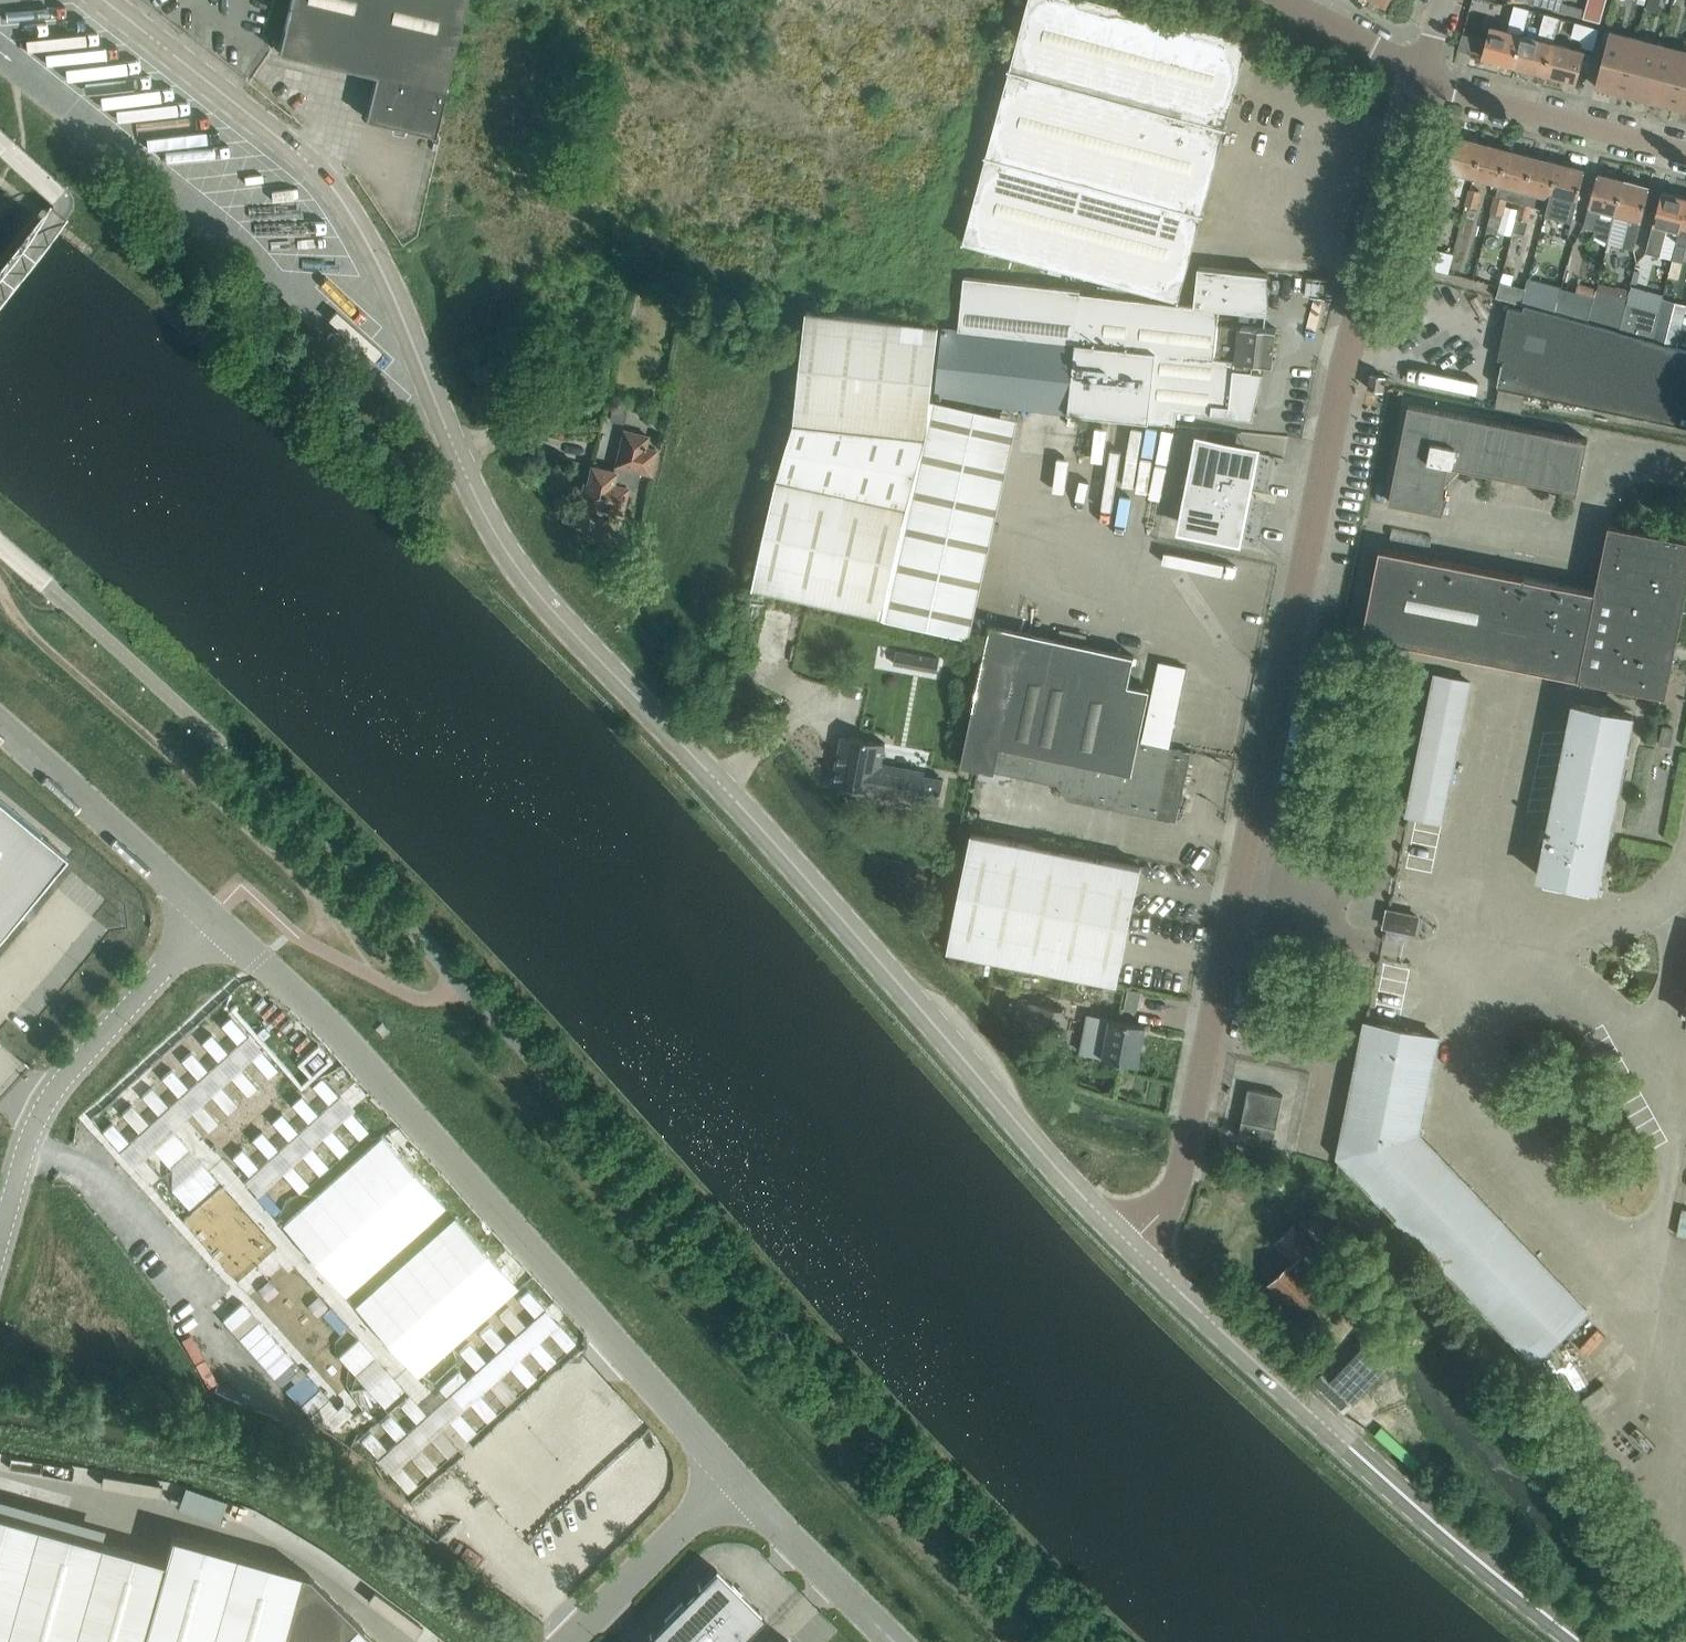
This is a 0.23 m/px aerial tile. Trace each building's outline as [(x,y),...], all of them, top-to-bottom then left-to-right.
[(394,0),(291,0),(279,51),(330,63),(333,50),(379,61),(394,0)] [(435,135),(467,0),(394,0),(379,61),(366,117),(393,124),(392,129),(407,132),(408,127),(434,133),(433,135),(435,135)] [(1251,38),(1109,0),(1028,0),(1010,66),(1227,125),(1251,38)] [(1561,10),(1564,0),(1525,0),(1561,10)] [(1606,0),(1590,0),(1585,17),(1600,21),(1606,0)] [(1645,10),(1656,13),(1659,0),(1648,0),(1645,10)] [(1516,64),(1523,34),(1529,8),(1515,4),(1508,30),(1492,26),(1484,56),(1516,64)] [(1546,72),(1554,42),(1553,42),(1556,31),(1557,31),(1561,17),(1544,12),(1538,38),(1523,34),(1516,64),(1546,72)] [(1594,47),(1599,28),(1561,17),(1557,31),(1584,38),(1582,45),(1595,48),(1595,47),(1594,47)] [(1610,30),(1596,85),(1685,109),(1685,49),(1610,30)] [(1576,80),(1584,50),(1554,42),(1546,72),(1576,80)] [(1204,212),(1227,125),(1010,66),(987,153),(1204,212)] [(143,153),(156,96),(137,92),(124,149),(143,153)] [(1448,168),(1440,198),(1452,201),(1460,171),(1474,175),(1483,143),(1457,136),(1448,168)] [(200,174),(192,206),(204,209),(219,147),(196,141),(189,172),(200,174)] [(1483,143),(1474,175),(1500,182),(1508,149),(1483,143)] [(1492,211),(1487,231),(1498,233),(1503,214),(1507,198),(1522,201),(1534,156),(1508,149),(1500,182),(1497,195),(1492,211)] [(1180,299),(1204,212),(987,153),(963,240),(1180,299)] [(1518,217),(1515,230),(1525,233),(1529,220),(1533,204),(1548,208),(1559,163),(1534,156),(1522,201),(1518,217)] [(1548,208),(1546,212),(1573,219),(1577,202),(1586,170),(1559,163),(1548,208)] [(1614,213),(1623,179),(1598,173),(1592,194),(1583,226),(1594,229),(1600,209),(1614,213)] [(1633,250),(1645,208),(1651,186),(1623,179),(1614,213),(1630,218),(1621,246),(1633,250)] [(1480,192),(1470,190),(1466,205),(1476,208),(1480,192)] [(1685,203),(1685,196),(1663,190),(1646,253),(1660,256),(1668,227),(1679,230),(1685,203)] [(1679,230),(1676,243),(1685,246),(1685,203),(1679,230)] [(1427,248),(1422,265),(1450,273),(1455,255),(1427,248)] [(1215,358),(1219,323),(1220,308),(1270,313),(1271,313),(1271,312),(1269,275),(1269,273),(1199,266),(1195,305),(1081,293),(1082,289),(965,276),(960,328),(944,326),(934,393),(1068,409),(1176,423),(1177,408),(1212,412),(1212,413),(1254,417),(1255,410),(1265,372),(1265,371),(1254,369),(1254,362),(1215,358)] [(1333,298),(1335,281),(1335,279),(1308,276),(1306,295),(1333,298)] [(1525,287),(1521,303),(1525,304),(1532,306),(1555,313),(1561,288),(1562,286),(1528,278),(1525,287)] [(1521,303),(1525,287),(1501,281),(1497,297),(1521,303)] [(1588,322),(1595,296),(1561,288),(1555,313),(1588,322)] [(1619,331),(1628,296),(1597,288),(1595,296),(1588,322),(1619,331)] [(1629,291),(1628,296),(1619,331),(1650,340),(1658,310),(1660,299),(1629,291)] [(1479,294),(1470,300),(1481,318),(1491,313),(1479,294)] [(1555,313),(1532,306),(1525,304),(1524,309),(1509,306),(1508,312),(1511,312),(1501,358),(1506,359),(1506,361),(1504,360),(1499,386),(1685,426),(1685,350),(1677,347),(1650,340),(1619,331),(1588,322),(1555,313)] [(908,506),(928,435),(940,324),(807,310),(796,420),(778,477),(755,586),(884,614),(908,506)] [(1274,364),(1277,328),(1242,324),(1242,326),(1219,323),(1215,358),(1254,362),(1273,364),(1274,364)] [(518,352),(521,337),(508,334),(505,349),(518,352)] [(1383,390),(1385,375),(1372,372),(1370,388),(1383,390)] [(1580,487),(1589,433),(1431,408),(1409,403),(1390,501),(1412,505),(1444,510),(1447,492),(1444,492),(1449,462),(1564,481),(1564,484),(1580,487)] [(611,408),(608,419),(623,423),(626,411),(611,408)] [(649,415),(647,424),(655,426),(657,417),(649,415)] [(651,474),(657,449),(646,447),(648,435),(647,435),(647,437),(624,431),(625,430),(624,429),(614,470),(592,465),(588,483),(584,482),(582,491),(585,492),(583,502),(622,511),(627,487),(636,490),(640,471),(651,474)] [(1244,511),(1251,475),(1250,475),(1251,471),(1251,467),(1250,463),(1252,451),(1241,449),(1237,446),(1234,444),(1234,443),(1224,441),(1223,442),(1219,443),(1214,444),(1203,442),(1201,453),(1199,456),(1197,460),(1196,464),(1195,464),(1188,500),(1189,500),(1189,505),(1189,509),(1190,513),(1187,524),(1198,526),(1198,527),(1202,529),(1206,531),(1206,532),(1216,534),(1216,533),(1220,533),(1225,532),(1236,534),(1238,522),(1240,519),(1242,515),(1243,511),(1244,511)] [(1685,597),(1685,538),(1611,523),(1597,590),(1381,547),(1363,634),(1666,695),(1685,597)] [(1142,727),(1150,688),(1129,684),(1135,655),(993,626),(965,764),(995,770),(1001,743),(1133,770),(1140,740),(1172,746),(1188,666),(1162,661),(1148,729),(1142,727)] [(921,668),(937,670),(940,658),(923,655),(921,668)] [(1443,821),(1471,681),(1436,674),(1408,814),(1443,821)] [(1633,714),(1575,702),(1540,875),(1598,887),(1633,714)] [(1674,727),(1663,725),(1660,743),(1670,745),(1674,727)] [(843,734),(834,782),(940,802),(944,780),(945,779),(925,775),(926,771),(903,767),(882,763),(884,749),(886,742),(843,734)] [(1192,750),(1172,746),(1140,740),(1133,770),(1001,743),(995,770),(996,770),(996,771),(998,771),(999,764),(1062,777),(1060,783),(1070,799),(1177,821),(1192,750)] [(67,853),(43,833),(0,797),(0,935),(17,915),(13,912),(22,901),(26,904),(67,853)] [(1118,983),(1142,865),(972,831),(949,948),(1118,983)] [(1416,931),(1419,915),(1389,909),(1386,925),(1416,931)] [(1138,1063),(1146,1024),(1104,1016),(1104,1020),(1093,1018),(1086,1053),(1138,1063)] [(1588,1310),(1420,1132),(1439,1036),(1366,1021),(1339,1155),(1534,1361),(1588,1310)] [(205,1039),(155,1083),(200,1133),(249,1089),(205,1039)] [(1277,1126),(1284,1094),(1249,1088),(1243,1119),(1242,1121),(1243,1121),(1240,1137),(1274,1143),(1277,1128),(1278,1126),(1277,1126)] [(275,1118),(226,1162),(270,1212),(320,1167),(275,1118)] [(335,1184),(285,1228),(330,1278),(379,1234),(335,1184)] [(1325,1274),(1336,1263),(1296,1223),(1276,1243),(1294,1260),(1268,1285),(1281,1299),(1284,1296),(1297,1308),(1313,1293),(1320,1285),(1309,1274),(1317,1267),(1325,1274)] [(450,1233),(361,1313),(405,1363),(494,1283),(450,1233)] [(243,1301),(223,1319),(317,1425),(337,1407),(243,1301)] [(493,1327),(483,1336),(500,1356),(510,1347),(493,1327)] [(534,1381),(475,1435),(529,1495),(588,1441),(534,1381)] [(409,1394),(359,1439),(404,1488),(453,1444),(409,1394)] [(611,1453),(562,1497),(604,1545),(654,1500),(611,1453)] [(470,1462),(421,1506),(464,1554),(513,1510),(470,1462)] [(196,1541),(172,1535),(165,1560),(0,1514),(0,1641),(168,1641),(196,1541)] [(358,1622),(309,1573),(196,1541),(168,1641),(338,1641),(358,1622)] [(764,1615),(760,1611),(761,1610),(760,1609),(759,1610),(741,1593),(742,1592),(741,1590),(740,1591),(733,1584),(734,1583),(732,1582),(732,1583),(716,1568),(700,1584),(699,1583),(698,1584),(699,1585),(651,1633),(649,1634),(650,1635),(643,1641),(738,1641),(764,1615)] [(358,1622),(338,1641),(378,1641),(358,1622)]
